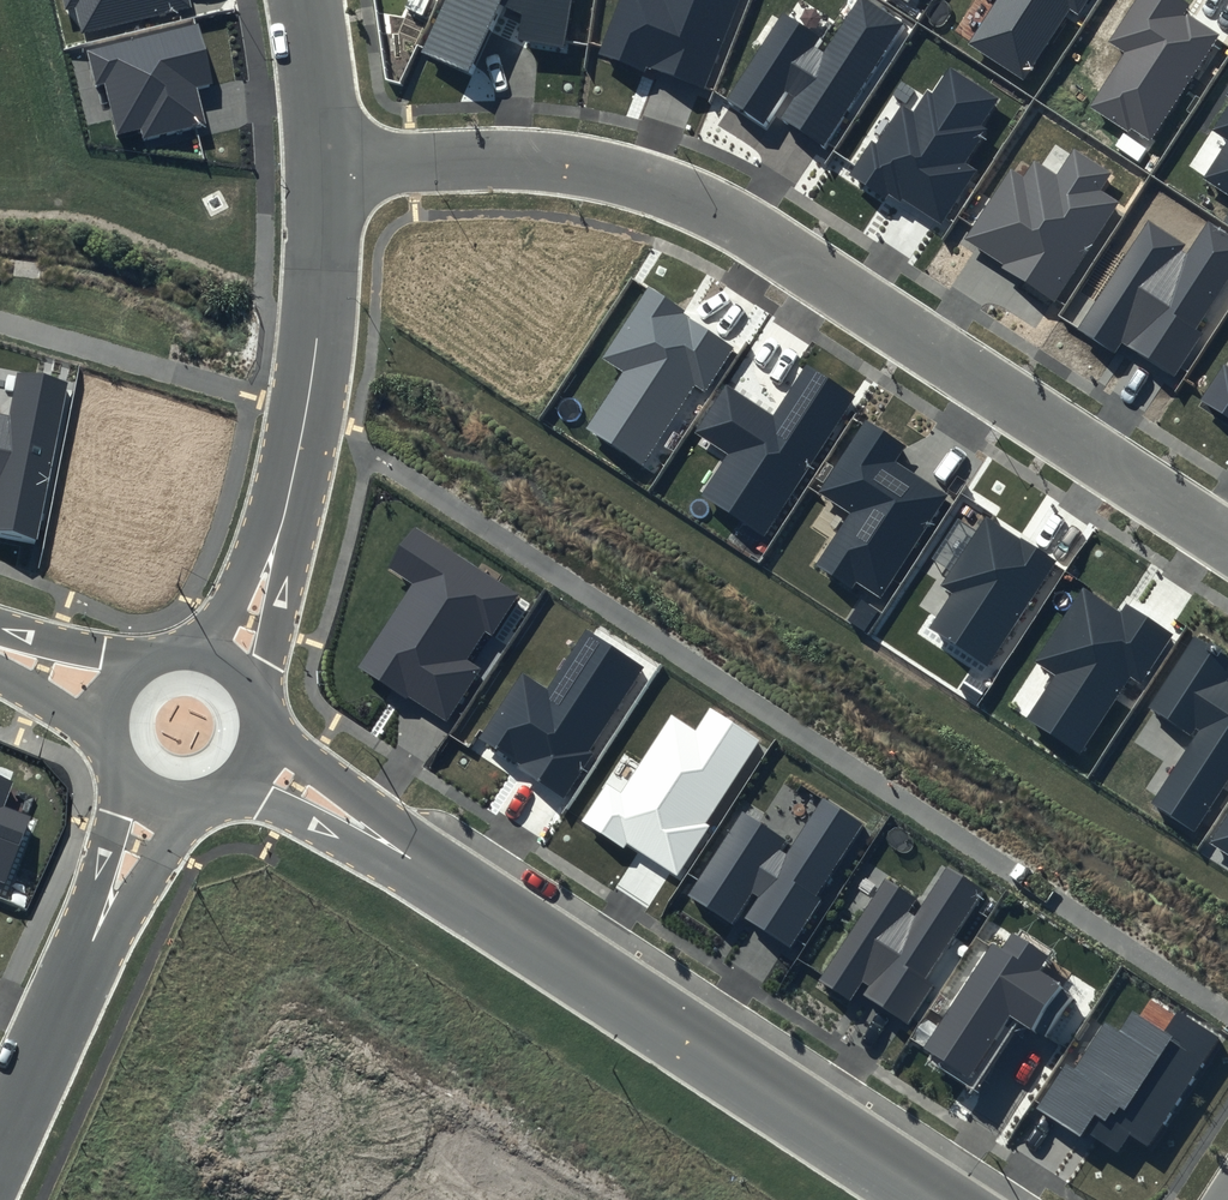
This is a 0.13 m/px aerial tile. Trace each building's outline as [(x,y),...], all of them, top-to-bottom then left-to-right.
[(66,8),(75,6),(82,34),(191,7),(190,0),(64,0),(66,8)] [(421,53),(470,72),(500,4),(522,14),(518,40),(564,47),(571,0),(446,0),(421,53)] [(600,53),(645,70),(647,65),(706,88),(740,0),(621,0),(600,53)] [(867,0),(858,0),(824,53),(814,46),(820,36),(782,11),(726,98),(763,122),(783,91),(794,97),(780,118),(822,146),(902,22),(867,0)] [(969,43),(1024,78),(1069,8),(1078,14),(1087,0),(997,0),(969,43)] [(1183,0),(1134,0),(1108,41),(1124,51),(1089,107),(1148,144),(1218,35),(1184,13),(1189,4),(1183,0)] [(198,22),(87,51),(95,86),(104,83),(117,134),(140,128),(144,142),(207,126),(198,89),(214,85),(198,22)] [(998,99),(950,67),(932,94),(928,91),(913,114),(900,105),(876,144),(871,140),(849,174),(886,198),(890,192),(942,226),(978,170),(966,162),(988,127),(982,123),(998,99)] [(1213,130),(1227,140),(1203,178),(1227,194),(1227,107),(1213,130)] [(1111,173),(1073,149),(1056,175),(1033,160),(1023,177),(1010,169),(963,242),(1055,300),(1118,202),(1099,190),(1111,173)] [(1208,219),(1187,252),(1182,249),(1185,244),(1150,221),(1080,328),(1113,350),(1121,338),(1175,373),(1201,333),(1195,329),(1227,280),(1227,232),(1208,219)] [(735,345),(647,288),(602,358),(623,372),(587,427),(644,464),(695,386),(704,392),(735,345)] [(858,392),(808,360),(772,413),(728,384),(696,432),(728,454),(702,493),(764,534),(858,392)] [(1224,365),(1201,401),(1227,418),(1227,368),(1224,365)] [(15,373),(7,414),(0,413),(0,538),(37,545),(68,383),(15,373)] [(906,447),(864,421),(818,492),(849,512),(815,565),(850,588),(855,581),(880,597),(947,494),(897,461),(906,447)] [(1055,561),(985,515),(940,585),(952,592),(929,628),(987,666),(1055,561)] [(518,595),(414,528),(388,567),(413,583),(359,667),(447,724),(481,671),(466,662),(485,632),(491,636),(518,595)] [(1119,613),(1082,590),(1035,662),(1054,674),(1025,717),(1081,753),(1130,676),(1141,683),(1172,634),(1125,604),(1119,613)] [(642,665),(584,628),(546,687),(522,672),(479,739),(565,794),(591,753),(587,751),(642,665)] [(1194,637),(1149,706),(1193,735),(1149,803),(1196,833),(1227,784),(1227,659),(1194,637)] [(761,741),(709,708),(697,728),(672,712),(621,792),(606,782),(579,826),(620,851),(625,843),(676,875),(761,741)] [(0,775),(0,882),(5,884),(30,818),(3,807),(13,780),(0,775)] [(862,826),(823,801),(789,853),(781,848),(787,839),(741,810),(688,894),(732,921),(751,892),(759,897),(745,918),(791,947),(820,901),(816,899),(862,826)] [(1209,842),(1227,854),(1227,813),(1209,842)] [(983,890),(947,866),(915,916),(908,912),(917,898),(886,878),(821,979),(852,999),(863,982),(870,987),(865,994),(909,1023),(933,986),(924,980),(983,890)] [(1046,956),(1012,933),(1001,950),(992,944),(922,1050),(969,1080),(1010,1017),(1045,1039),(1074,995),(1037,970),(1046,956)] [(1164,1033),(1133,1013),(1120,1033),(1105,1023),(1076,1068),(1065,1060),(1034,1107),(1081,1137),(1085,1130),(1118,1151),(1130,1132),(1148,1144),(1216,1040),(1177,1014),(1164,1033)]
